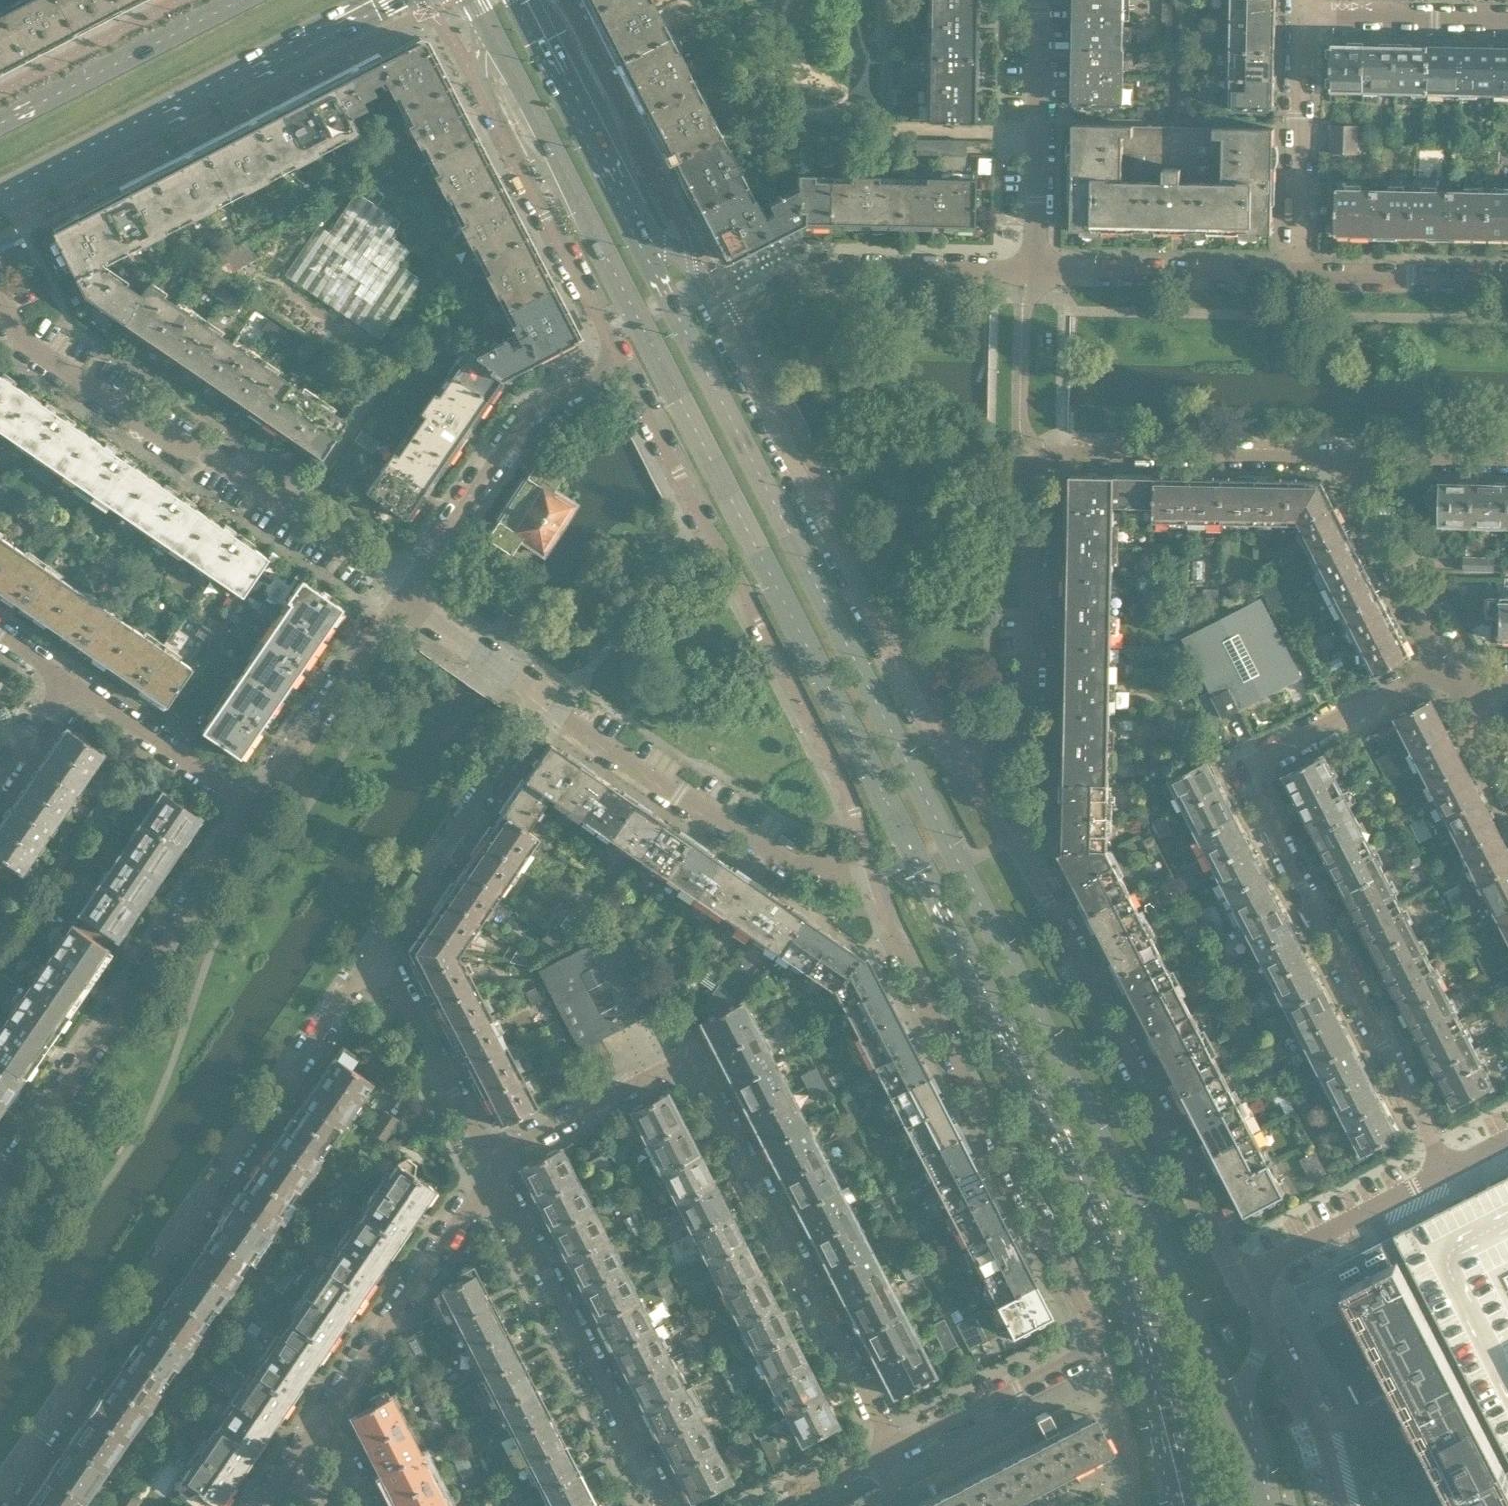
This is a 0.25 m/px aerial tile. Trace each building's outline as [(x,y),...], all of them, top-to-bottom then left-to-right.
[(24,0),(16,0),(0,8),(0,10),(26,59),(49,47),(24,0)] [(57,0),(24,0),(49,47),(74,34),(57,0)] [(87,0),(57,0),(74,34),(98,22),(87,0)] [(118,0),(87,0),(98,22),(123,9),(118,0)] [(123,9),(141,0),(118,0),(123,9)] [(592,11),(614,0),(586,0),(592,11)] [(592,11),(605,36),(654,11),(649,0),(614,0),(592,11)] [(929,24),(973,25),(973,10),(976,10),(976,0),(929,0),(929,24)] [(1076,20),(1124,21),(1124,0),(1076,0),(1076,20)] [(1232,9),(1228,9),(1228,22),(1276,23),(1276,0),(1232,0),(1232,9)] [(0,10),(0,70),(1,72),(26,59),(0,10)] [(654,11),(605,36),(618,61),(667,35),(654,11)] [(1124,21),(1076,20),(1075,47),(1123,48),(1124,21)] [(1276,23),(1228,22),(1227,36),(1231,36),(1231,50),(1275,51),(1276,23)] [(973,25),(929,24),(928,56),(975,57),(975,41),(972,41),(973,25)] [(667,35),(618,61),(631,86),(680,61),(667,35)] [(419,37),(377,58),(384,73),(382,80),(376,84),(380,91),(387,87),(437,61),(426,40),(419,37)] [(1363,45),(1331,45),(1331,86),(1331,89),(1362,90),(1363,45)] [(1396,46),(1363,45),(1362,90),(1395,90),(1396,46)] [(1428,47),(1396,46),(1395,90),(1427,91),(1428,47)] [(1123,48),(1075,47),(1075,76),(1123,77),(1123,48)] [(1460,48),(1428,47),(1427,91),(1459,92),(1460,48)] [(1492,48),(1460,48),(1459,92),(1491,92),(1492,48)] [(1492,48),(1491,92),(1507,93),(1507,49),(1492,48)] [(1275,51),(1231,50),(1231,65),(1227,65),(1226,78),(1274,79),(1275,51)] [(975,57),(928,56),(928,88),(971,89),(972,75),(974,75),(975,57)] [(370,120),(364,109),(360,101),(371,95),(368,88),(376,84),(382,80),(384,73),(377,58),(329,83),(347,118),(353,129),(370,120)] [(437,61),(387,87),(399,110),(449,84),(437,61)] [(680,61),(631,86),(643,110),(693,86),(680,61)] [(1123,77),(1075,76),(1074,104),(1122,105),(1123,77)] [(1274,79),(1226,78),(1226,107),(1274,108),(1274,79)] [(329,83),(305,96),(331,145),(355,133),(353,129),(347,118),(329,83)] [(449,84),(399,110),(412,136),(462,109),(449,84)] [(693,86),(643,110),(656,136),(706,111),(693,86)] [(971,89),(928,88),(927,121),(971,122),(971,120),(974,120),(974,104),(971,104),(971,89)] [(305,96),(279,109),(305,159),(331,145),(305,96)] [(279,109),(253,123),(279,173),(305,159),(279,109)] [(462,109),(412,136),(425,161),(475,134),(462,109)] [(706,111),(656,136),(669,160),(718,135),(706,111)] [(253,123),(227,136),(254,186),(279,173),(253,123)] [(1272,233),(1273,166),(1272,166),(1272,145),(1274,145),(1274,128),(1073,124),(1073,141),(1074,141),(1074,161),(1072,161),(1071,230),(1082,230),(1082,229),(1103,229),(1103,230),(1135,231),(1135,230),(1155,230),(1155,231),(1188,232),(1188,231),(1208,231),(1208,232),(1240,233),(1240,232),(1261,232),(1261,233),(1272,233)] [(1332,125),(1331,126),(1331,139),(1357,140),(1358,126),(1332,125)] [(475,134),(425,161),(438,185),(488,159),(475,134)] [(718,135),(669,160),(682,185),(731,160),(718,135)] [(227,136),(201,149),(228,200),(254,186),(227,136)] [(932,158),(932,140),(923,139),(923,158),(932,158)] [(1357,140),(1331,139),(1331,152),(1357,153),(1357,140)] [(965,140),(937,140),(937,154),(965,154),(965,140)] [(201,149),(176,162),(203,213),(228,200),(201,149)] [(488,159),(438,185),(450,209),(500,183),(488,159)] [(731,160),(682,185),(695,210),(744,185),(731,160)] [(176,162),(151,175),(178,226),(203,213),(176,162)] [(151,175),(125,189),(152,240),(178,226),(151,175)] [(812,176),(797,175),(797,189),(797,209),(803,223),(811,223),(811,226),(827,226),(828,181),(812,180),(812,176)] [(863,224),(864,176),(850,176),(851,181),(828,181),(827,226),(844,226),(844,223),(863,224)] [(876,181),(876,177),(864,176),(863,224),(883,224),(883,227),(899,227),(900,182),(876,181)] [(935,225),(936,178),(923,177),(923,182),(900,182),(899,227),(915,227),(915,225),(935,225)] [(973,178),(936,178),(935,225),(955,225),(955,228),(970,228),(970,226),(972,226),(973,178)] [(500,183),(450,209),(463,234),(513,208),(500,183)] [(744,185),(695,210),(708,235),(757,210),(744,185)] [(125,189),(99,202),(126,253),(152,240),(125,189)] [(803,223),(797,209),(797,189),(767,205),(772,215),(757,222),(766,240),(800,223),(803,223)] [(1375,190),(1348,189),(1336,189),(1335,233),(1374,234),(1375,190)] [(1413,190),(1388,190),(1375,190),(1374,234),(1412,234),(1413,190)] [(1451,191),(1422,191),(1413,190),(1412,234),(1450,235),(1451,191)] [(1489,192),(1465,191),(1451,191),(1450,235),(1488,236),(1489,192)] [(317,295),(360,324),(410,251),(388,236),(399,221),(356,192),(305,266),(326,281),(317,295)] [(1499,192),(1489,192),(1488,236),(1507,236),(1507,192),(1499,192)] [(299,210),(293,200),(283,205),(288,216),(299,210)] [(99,202),(74,215),(98,261),(101,259),(104,265),(126,253),(99,202)] [(766,240),(757,222),(772,215),(767,205),(757,210),(708,235),(719,258),(720,257),(727,260),(766,240)] [(513,208),(463,234),(476,259),(527,234),(513,208)] [(74,215),(52,226),(53,230),(50,231),(76,280),(97,269),(98,261),(74,215)] [(527,234),(476,259),(489,284),(539,258),(527,234)] [(221,278),(254,260),(244,243),(207,263),(211,270),(221,278)] [(539,258),(489,284),(502,308),(552,282),(539,258)] [(101,276),(97,269),(76,280),(84,296),(123,322),(139,298),(105,274),(101,276)] [(205,277),(196,273),(192,281),(202,285),(205,277)] [(228,291),(213,281),(207,289),(222,299),(228,291)] [(552,282),(502,308),(514,332),(564,306),(552,282)] [(147,286),(139,298),(123,322),(137,332),(136,334),(149,344),(176,305),(147,286)] [(243,301),(228,291),(222,299),(237,309),(243,301)] [(176,305),(149,344),(163,353),(164,350),(180,361),(204,325),(176,305)] [(574,339),(576,332),(577,331),(564,306),(514,332),(504,337),(511,348),(520,343),(530,362),(574,339)] [(283,329),(268,319),(263,327),(278,337),(283,329)] [(204,325),(180,361),(194,370),(192,373),(206,382),(232,344),(204,325)] [(298,340),(283,329),(278,337),(292,348),(298,340)] [(530,362),(520,343),(511,348),(504,337),(475,352),(499,378),(530,362)] [(232,344),(206,382),(219,391),(221,389),(235,399),(260,363),(232,344)] [(499,378),(475,352),(465,345),(457,356),(461,360),(450,376),(487,401),(496,387),(494,386),(499,378)] [(339,369),(325,359),(319,367),(334,377),(339,369)] [(260,363),(235,399),(249,409),(248,411),(262,421),(289,382),(260,363)] [(355,379),(339,369),(334,377),(349,387),(355,379)] [(1,376),(0,375),(0,431),(3,433),(30,395),(1,376)] [(487,401),(450,376),(439,392),(434,389),(426,402),(465,428),(476,412),(478,414),(487,401)] [(289,382),(262,421),(275,430),(277,428),(292,438),(317,402),(289,382)] [(88,435),(55,412),(30,395),(3,433),(62,473),(88,435)] [(317,402),(292,438),(306,447),(304,450),(316,458),(318,456),(320,457),(345,421),(317,402)] [(465,428),(426,402),(419,412),(423,415),(410,434),(447,460),(456,447),(453,445),(465,428)] [(437,473),(447,460),(410,434),(397,454),(392,451),(385,461),(424,488),(435,472),(437,473)] [(148,476),(114,453),(88,435),(62,473),(122,514),(148,476)] [(543,554),(575,505),(553,490),(562,475),(538,459),(486,538),(511,554),(520,540),(543,554)] [(413,504),(424,488),(385,461),(364,491),(403,518),(405,516),(407,518),(415,506),(413,504)] [(1114,511),(1114,506),(1115,476),(1070,475),(1070,494),(1067,494),(1066,510),(1114,511)] [(207,517),(174,494),(148,476),(122,514),(181,555),(207,517)] [(1157,477),(1115,476),(1114,506),(1156,507),(1157,477)] [(1191,478),(1171,478),(1157,477),(1156,507),(1156,522),(1189,522),(1191,478)] [(1223,479),(1206,478),(1191,478),(1189,522),(1222,523),(1223,479)] [(1258,479),(1239,479),(1223,479),(1222,523),(1256,523),(1258,479)] [(1290,480),(1273,480),(1258,479),(1256,523),(1289,524),(1290,480)] [(1335,506),(1322,481),(1290,480),(1289,524),(1300,524),(1335,506)] [(1458,483),(1432,483),(1432,487),(1430,487),(1425,495),(1429,503),(1432,503),(1432,507),(1434,507),(1433,524),(1473,525),(1474,484),(1469,484),(1470,481),(1458,481),(1458,483)] [(1495,484),(1474,484),(1473,525),(1507,526),(1507,484),(1506,484),(1506,482),(1495,481),(1495,484)] [(1351,537),(1343,521),(1335,506),(1300,524),(1300,533),(1311,556),(1351,537)] [(1114,545),(1114,511),(1066,510),(1066,526),(1069,526),(1069,544),(1114,545)] [(267,558),(233,534),(207,517),(181,555),(241,596),(267,558)] [(0,537),(0,564),(13,545),(0,537)] [(1366,566),(1351,537),(1311,556),(1327,586),(1366,566)] [(1113,579),(1113,549),(1114,545),(1069,544),(1069,562),(1065,562),(1065,578),(1113,579)] [(13,545),(0,564),(0,592),(46,624),(72,586),(13,545)] [(1493,571),(1493,557),(1471,557),(1471,545),(1464,545),(1464,557),(1464,570),(1493,571)] [(1381,595),(1366,566),(1327,586),(1341,615),(1381,595)] [(1112,613),(1113,595),(1113,579),(1065,578),(1065,594),(1068,594),(1068,612),(1112,613)] [(289,603),(284,611),(322,637),(342,608),(301,580),(286,601),(289,603)] [(1251,597),(1244,583),(1230,590),(1236,604),(1251,597)] [(132,627),(72,586),(46,624),(105,665),(132,627)] [(1203,590),(1203,612),(1217,613),(1217,591),(1203,590)] [(1396,625),(1381,595),(1341,615),(1357,645),(1396,625)] [(1489,598),(1488,614),(1498,614),(1498,621),(1500,621),(1500,640),(1507,640),(1507,597),(1500,596),(1500,598),(1489,598)] [(1301,676),(1273,622),(1261,598),(1183,638),(1210,691),(1222,715),(1223,717),(1301,676)] [(1284,607),(1274,613),(1278,621),(1288,616),(1284,607)] [(284,611),(263,641),(243,671),(281,697),(322,637),(284,611)] [(1112,647),(1112,617),(1112,613),(1068,612),(1068,630),(1064,630),(1064,646),(1112,647)] [(1187,614),(1176,614),(1176,626),(1186,626),(1187,614)] [(1396,625),(1357,645),(1372,676),(1412,656),(1396,625)] [(192,668),(132,627),(105,665),(166,706),(192,668)] [(1111,680),(1111,663),(1112,647),(1064,646),(1064,662),(1067,662),(1067,679),(1111,680)] [(239,757),(248,745),(281,697),(243,671),(201,731),(239,757)] [(1330,693),(1342,687),(1334,674),(1323,681),(1330,693)] [(1110,715),(1111,698),(1111,680),(1067,679),(1066,698),(1063,698),(1063,714),(1110,715)] [(1328,699),(1321,686),(1313,690),(1319,703),(1328,699)] [(1222,715),(1210,691),(1198,697),(1210,721),(1222,715)] [(1431,700),(1425,702),(1424,700),(1419,703),(1420,705),(1407,712),(1406,710),(1400,713),(1401,715),(1396,718),(1430,784),(1465,766),(1431,700)] [(1110,749),(1110,730),(1110,715),(1063,714),(1062,730),(1066,730),(1065,748),(1110,749)] [(1196,717),(1181,716),(1181,727),(1197,728),(1197,729),(1208,729),(1208,722),(1196,719),(1196,717)] [(66,727),(64,729),(62,730),(57,736),(58,739),(52,748),(88,773),(102,752),(66,727)] [(525,778),(550,796),(554,799),(578,764),(549,744),(525,778)] [(88,773),(52,748),(51,749),(48,749),(44,756),(44,759),(39,767),(75,792),(88,773)] [(1109,783),(1109,766),(1110,749),(1065,748),(1065,766),(1062,766),(1061,782),(1109,783)] [(1386,754),(1376,759),(1378,764),(1388,759),(1386,754)] [(1324,755),(1284,775),(1299,804),(1339,784),(1324,755)] [(1388,759),(1378,764),(1380,768),(1390,763),(1388,759)] [(1221,791),(1206,761),(1170,780),(1185,809),(1221,791)] [(1390,763),(1380,768),(1383,773),(1393,768),(1390,763)] [(606,782),(578,764),(554,799),(581,818),(606,782)] [(1499,832),(1472,781),(1465,766),(1430,784),(1464,850),(1499,832)] [(75,792),(39,767),(37,769),(35,769),(30,775),(31,778),(25,786),(62,811),(75,792)] [(122,768),(116,778),(120,781),(127,771),(122,768)] [(1393,768),(1383,773),(1385,778),(1395,773),(1393,768)] [(116,778),(109,787),(114,790),(120,781),(116,778)] [(525,778),(502,812),(527,829),(550,796),(525,778)] [(634,802),(606,782),(581,818),(610,838),(634,802)] [(1108,816),(1109,783),(1061,782),(1061,798),(1064,798),(1064,815),(1108,816)] [(1339,784),(1299,804),(1314,833),(1353,813),(1339,784)] [(62,811),(25,786),(24,788),(21,789),(17,795),(17,798),(12,805),(49,830),(62,811)] [(109,787),(103,797),(107,800),(114,790),(109,787)] [(1235,819),(1229,806),(1221,791),(1185,809),(1200,837),(1235,819)] [(162,792),(121,852),(158,877),(198,817),(162,792)] [(103,797),(96,806),(101,809),(107,800),(103,797)] [(663,822),(634,802),(610,838),(638,857),(663,822)] [(12,805),(11,808),(8,808),(3,815),(4,817),(0,823),(0,824),(36,849),(49,830),(12,805)] [(96,806),(90,816),(94,819),(101,809),(96,806)] [(502,812),(482,841),(519,866),(539,837),(527,829),(502,812)] [(1353,813),(1314,833),(1329,863),(1369,843),(1353,813)] [(1107,851),(1108,831),(1108,816),(1064,815),(1063,851),(1107,851)] [(1164,815),(1159,817),(1161,820),(1163,825),(1168,822),(1164,815)] [(90,816),(83,826),(87,829),(94,819),(90,816)] [(1235,819),(1200,837),(1215,866),(1250,848),(1235,819)] [(1419,819),(1409,824),(1412,829),(1421,824),(1419,819)] [(1161,820),(1154,823),(1154,825),(1155,828),(1163,825),(1161,820)] [(690,840),(663,822),(638,857),(665,876),(690,840)] [(1163,825),(1165,828),(1168,834),(1172,831),(1168,822),(1163,825)] [(0,824),(0,857),(21,871),(36,849),(0,824)] [(1421,824),(1412,829),(1414,834),(1424,829),(1421,824)] [(83,826),(77,835),(81,838),(87,829),(83,826)] [(1165,828),(1157,832),(1160,837),(1168,834),(1165,828)] [(1424,829),(1414,834),(1417,839),(1426,834),(1424,829)] [(1506,847),(1499,832),(1464,850),(1497,914),(1507,909),(1507,850),(1506,847)] [(1426,834),(1417,839),(1419,843),(1429,838),(1426,834)] [(77,835),(70,845),(74,848),(81,838),(77,835)] [(1159,851),(1151,836),(1142,840),(1150,855),(1159,851)] [(718,859),(690,840),(665,876),(694,895),(718,859)] [(482,841),(463,868),(500,894),(519,866),(482,841)] [(1369,843),(1329,863),(1345,892),(1384,873),(1369,843)] [(70,845),(64,854),(68,857),(74,848),(70,845)] [(1250,848),(1215,866),(1229,894),(1265,876),(1250,848)] [(1114,864),(1109,853),(1107,851),(1063,851),(1063,852),(1059,854),(1075,884),(1114,864)] [(158,877),(121,852),(80,912),(116,937),(158,877)] [(64,854),(57,863),(61,866),(68,857),(64,854)] [(71,862),(87,873),(93,865),(77,854),(71,862)] [(745,878),(718,859),(694,895),(720,914),(745,878)] [(57,863),(50,874),(54,877),(61,866),(57,863)] [(1130,894),(1120,876),(1114,864),(1075,884),(1083,900),(1080,902),(1088,916),(1130,894)] [(463,868),(444,896),(481,922),(500,894),(463,868)] [(1187,870),(1189,874),(1191,878),(1195,876),(1191,868),(1187,870)] [(1399,901),(1384,873),(1345,892),(1360,921),(1399,901)] [(50,874),(43,884),(47,887),(54,877),(50,874)] [(1189,874),(1181,878),(1183,882),(1191,878),(1189,874)] [(1195,876),(1191,878),(1193,882),(1195,886),(1199,884),(1195,876)] [(1265,876),(1229,894),(1244,922),(1279,904),(1265,876)] [(749,934),(774,897),(745,878),(720,914),(749,934)] [(1191,878),(1183,882),(1185,887),(1193,882),(1191,878)] [(1193,882),(1185,887),(1187,890),(1195,886),(1193,882)] [(1453,886),(1443,891),(1446,896),(1456,891),(1453,886)] [(66,900),(52,890),(47,897),(62,907),(66,900)] [(1456,891),(1446,896),(1448,900),(1458,895),(1456,891)] [(11,913),(16,917),(30,897),(25,893),(11,913)] [(1466,903),(1461,893),(1458,895),(1461,900),(1463,905),(1466,903)] [(1145,924),(1139,911),(1130,894),(1088,916),(1095,930),(1098,928),(1106,944),(1145,924)] [(1458,895),(1448,900),(1451,905),(1461,900),(1458,895)] [(444,896),(426,923),(463,948),(481,922),(444,896)] [(801,916),(774,897),(749,934),(776,952),(801,916)] [(1461,900),(1451,905),(1453,910),(1463,905),(1461,900)] [(1399,901),(1360,921),(1374,951),(1414,931),(1399,901)] [(617,912),(606,904),(599,915),(611,923),(617,912)] [(1279,904),(1244,922),(1259,951),(1294,933),(1279,904)] [(567,907),(553,928),(571,940),(585,919),(567,907)] [(1497,914),(1507,936),(1507,909),(1497,914)] [(829,935),(801,916),(776,952),(805,972),(829,935)] [(426,923),(407,950),(421,976),(456,958),(463,948),(426,923)] [(1188,938),(1202,931),(1197,923),(1184,930),(1188,938)] [(73,1000),(96,967),(99,963),(101,964),(109,953),(106,951),(108,949),(72,924),(29,987),(68,1014),(76,1001),(73,1000)] [(1160,954),(1151,935),(1145,924),(1106,944),(1114,960),(1111,962),(1118,976),(1121,974),(1160,954)] [(1216,927),(1218,930),(1220,934),(1224,932),(1220,925),(1216,927)] [(643,1015),(632,995),(647,987),(617,929),(610,933),(608,927),(556,954),(559,959),(539,970),(579,1048),(589,1065),(595,1067),(608,1060),(610,1054),(601,1037),(643,1015)] [(1218,930),(1210,934),(1212,938),(1220,934),(1218,930)] [(1414,931),(1374,951),(1389,980),(1429,960),(1414,931)] [(1228,941),(1224,932),(1220,934),(1222,939),(1224,943),(1228,941)] [(1294,933),(1259,951),(1273,980),(1309,961),(1294,933)] [(1220,934),(1212,938),(1214,943),(1222,939),(1220,934)] [(834,989),(857,955),(829,935),(805,972),(831,990),(834,989)] [(1222,939),(1214,943),(1216,947),(1224,943),(1222,939)] [(647,960),(653,951),(643,944),(637,953),(647,960)] [(516,949),(510,960),(529,966),(535,960),(516,949)] [(1222,949),(1214,953),(1223,970),(1231,966),(1222,949)] [(1487,952),(1477,957),(1479,961),(1489,956),(1487,952)] [(1176,983),(1169,971),(1160,954),(1121,974),(1118,976),(1126,990),(1129,988),(1137,1003),(1176,983)] [(860,957),(857,955),(834,989),(843,1005),(880,986),(864,955),(860,957)] [(1489,956),(1479,961),(1482,966),(1492,961),(1489,956)] [(456,958),(421,976),(436,1006),(476,986),(464,964),(456,958)] [(1429,960),(1389,980),(1405,1009),(1444,989),(1429,960)] [(1309,961),(1273,980),(1288,1008),(1323,989),(1309,961)] [(1492,961),(1482,966),(1484,970),(1494,965),(1492,961)] [(1494,965),(1484,970),(1487,975),(1497,970),(1494,965)] [(1191,1013),(1181,994),(1176,983),(1137,1003),(1145,1020),(1142,1021),(1149,1034),(1191,1013)] [(1246,984),(1238,988),(1240,992),(1248,988),(1246,984)] [(476,986),(436,1006),(451,1036),(491,1016),(476,986)] [(880,986),(843,1005),(858,1035),(896,1016),(880,986)] [(53,1029),(55,1025),(58,1027),(68,1014),(29,987),(0,1029),(0,1059),(22,1074),(25,1076),(33,1064),(30,1062),(53,1029)] [(632,995),(643,1015),(657,1008),(647,987),(632,995)] [(1248,988),(1240,992),(1242,996),(1250,992),(1248,988)] [(1323,989),(1288,1008),(1302,1036),(1338,1018),(1323,989)] [(1444,989),(1405,1009),(1420,1039),(1459,1019),(1444,989)] [(1250,992),(1242,996),(1244,1000),(1252,996),(1250,992)] [(740,1001),(701,1021),(702,1024),(701,1027),(705,1034),(708,1035),(717,1053),(756,1033),(740,1001)] [(767,1013),(773,1024),(781,1019),(787,1017),(781,1006),(767,1013)] [(1207,1043),(1200,1031),(1191,1013),(1149,1034),(1157,1050),(1160,1048),(1168,1064),(1207,1043)] [(491,1016),(451,1036),(466,1065),(506,1045),(491,1016)] [(896,1016),(858,1035),(873,1066),(911,1046),(896,1016)] [(787,1017),(781,1019),(786,1029),(791,1026),(787,1017)] [(1338,1018),(1302,1036),(1317,1064),(1353,1046),(1338,1018)] [(1459,1019),(1420,1039),(1434,1067),(1474,1047),(1459,1019)] [(756,1033),(717,1053),(726,1071),(725,1074),(729,1081),(732,1082),(732,1083),(772,1063),(756,1033)] [(1222,1073),(1212,1053),(1207,1043),(1168,1064),(1176,1080),(1173,1081),(1180,1094),(1222,1073)] [(1277,1044),(1269,1048),(1271,1052),(1279,1048),(1277,1044)] [(350,1112),(371,1082),(351,1068),(358,1056),(342,1045),(333,1058),(331,1057),(324,1068),(326,1069),(314,1087),(350,1112)] [(506,1045),(466,1065),(482,1095),(521,1075),(506,1045)] [(911,1046),(873,1066),(888,1094),(926,1075),(911,1046)] [(1287,1055),(1283,1046),(1279,1048),(1281,1052),(1284,1057),(1287,1055)] [(1353,1046),(1317,1064),(1332,1093),(1368,1075),(1353,1046)] [(1474,1047),(1434,1067),(1454,1106),(1493,1086),(1474,1047)] [(1281,1052),(1273,1056),(1275,1061),(1284,1057),(1281,1052)] [(0,1059),(0,1105),(4,1107),(11,1096),(8,1094),(22,1074),(0,1059)] [(772,1063),(732,1083),(734,1086),(733,1089),(737,1096),(739,1097),(749,1116),(788,1096),(772,1063)] [(799,1076),(805,1087),(819,1080),(814,1068),(799,1076)] [(1237,1103),(1231,1090),(1222,1073),(1180,1094),(1188,1109),(1191,1108),(1198,1123),(1237,1103)] [(521,1075),(482,1095),(498,1126),(537,1105),(521,1075)] [(926,1075),(888,1094),(903,1125),(941,1105),(926,1075)] [(1368,1075),(1332,1093),(1347,1122),(1383,1104),(1368,1075)] [(819,1080),(805,1087),(810,1097),(825,1090),(819,1080)] [(1285,1114),(1295,1109),(1281,1083),(1270,1089),(1276,1102),(1279,1101),(1285,1114)] [(330,1141),(348,1115),(350,1112),(314,1087),(301,1105),(299,1104),(292,1115),(330,1141)] [(666,1093),(643,1105),(642,1103),(632,1108),(633,1110),(630,1111),(646,1143),(682,1124),(666,1093)] [(788,1096),(749,1116),(758,1133),(757,1136),(761,1143),(764,1144),(766,1148),(805,1128),(788,1096)] [(852,1096),(841,1102),(848,1115),(858,1110),(852,1096)] [(1304,1098),(1296,1102),(1298,1106),(1306,1102),(1304,1098)] [(1306,1102),(1298,1106),(1300,1110),(1308,1106),(1306,1102)] [(1252,1131),(1243,1113),(1237,1103),(1198,1123),(1207,1139),(1204,1141),(1210,1153),(1252,1131)] [(1317,1112),(1312,1104),(1308,1106),(1311,1109),(1313,1114),(1317,1112)] [(1383,1104),(1347,1122),(1363,1153),(1398,1135),(1383,1104)] [(941,1105),(903,1125),(918,1154),(956,1134),(941,1105)] [(1308,1106),(1300,1110),(1303,1114),(1311,1109),(1308,1106)] [(1311,1109),(1303,1114),(1305,1118),(1313,1114),(1311,1109)] [(397,1118),(387,1112),(386,1111),(371,1132),(383,1140),(397,1118)] [(309,1171),(330,1141),(292,1115),(283,1127),(285,1129),(273,1146),(309,1171)] [(697,1154),(682,1124),(646,1143),(662,1173),(697,1154)] [(820,1157),(805,1128),(766,1148),(765,1151),(769,1158),(772,1159),(781,1177),(820,1157)] [(1267,1161),(1261,1148),(1252,1131),(1210,1153),(1218,1169),(1221,1168),(1228,1181),(1267,1161)] [(1331,1140),(1327,1132),(1323,1134),(1325,1138),(1327,1143),(1331,1140)] [(852,1141),(847,1133),(835,1139),(839,1148),(852,1141)] [(956,1134),(918,1154),(934,1184),(972,1164),(956,1134)] [(1325,1138),(1317,1142),(1320,1147),(1327,1143),(1325,1138)] [(631,1139),(620,1145),(608,1151),(613,1160),(625,1154),(625,1153),(635,1147),(631,1139)] [(879,1139),(865,1146),(871,1157),(885,1150),(879,1139)] [(852,1141),(839,1148),(843,1155),(856,1149),(852,1141)] [(359,1145),(352,1156),(360,1162),(367,1151),(359,1145)] [(289,1201),(307,1174),(309,1171),(273,1146),(260,1165),(259,1163),(251,1175),(289,1201)] [(575,1179),(559,1148),(556,1150),(555,1147),(545,1152),(546,1155),(520,1168),(536,1199),(575,1179)] [(1317,1149),(1302,1157),(1312,1176),(1327,1168),(1317,1149)] [(608,1162),(604,1153),(587,1162),(591,1171),(608,1162)] [(625,1154),(613,1160),(617,1169),(630,1163),(625,1154)] [(712,1184),(697,1154),(662,1173),(677,1202),(712,1184)] [(360,1162),(352,1156),(345,1168),(353,1173),(360,1162)] [(820,1157),(781,1177),(790,1195),(789,1198),(793,1205),(796,1206),(796,1208),(836,1188),(820,1157)] [(406,1158),(398,1163),(397,1163),(380,1187),(377,1185),(376,1187),(416,1214),(423,1202),(426,1204),(435,1190),(414,1175),(416,1164),(406,1158)] [(362,1179),(371,1166),(364,1161),(355,1174),(362,1179)] [(1284,1194),(1273,1173),(1267,1161),(1228,1181),(1245,1214),(1252,1210),(1256,1212),(1261,1209),(1262,1205),(1267,1202),(1271,1204),(1276,1201),(1277,1197),(1284,1194)] [(613,1170),(608,1162),(591,1171),(595,1179),(613,1170)] [(972,1164),(934,1184),(949,1213),(987,1194),(972,1164)] [(269,1231),(289,1201),(251,1175),(243,1187),(245,1188),(232,1206),(269,1231)] [(1334,1187),(1329,1176),(1318,1182),(1324,1192),(1334,1187)] [(1395,1235),(1507,1454),(1507,1177),(1491,1186),(1490,1185),(1487,1187),(1496,1204),(1474,1215),(1466,1198),(1462,1199),(1463,1200),(1438,1213),(1437,1212),(1434,1214),(1434,1215),(1404,1231),(1403,1230),(1400,1231),(1400,1232),(1395,1235)] [(575,1179),(536,1199),(551,1229),(590,1209),(575,1179)] [(712,1184),(677,1202),(692,1232),(728,1214),(712,1184)] [(329,1185),(325,1191),(334,1198),(339,1192),(329,1185)] [(416,1214),(376,1187),(375,1189),(378,1191),(361,1215),(400,1241),(409,1228),(407,1226),(416,1214)] [(836,1188),(796,1208),(798,1210),(797,1213),(800,1220),(803,1221),(813,1239),(852,1219),(836,1188)] [(901,1191),(890,1196),(894,1204),(905,1199),(901,1191)] [(987,1194),(949,1213),(964,1244),(1003,1224),(987,1194)] [(652,1205),(639,1211),(643,1219),(656,1213),(652,1205)] [(249,1260),(267,1233),(269,1231),(232,1206),(220,1224),(218,1223),(210,1234),(249,1260)] [(590,1209),(551,1229),(566,1259),(606,1239),(590,1209)] [(623,1220),(627,1228),(639,1222),(635,1213),(623,1220)] [(656,1213),(643,1219),(648,1228),(660,1222),(656,1213)] [(728,1214),(692,1232),(708,1263),(744,1245),(728,1214)] [(327,1215),(320,1225),(327,1230),(334,1220),(327,1215)] [(400,1241),(361,1215),(345,1239),(341,1237),(340,1239),(380,1266),(388,1255),(390,1256),(400,1241)] [(852,1219),(813,1239),(822,1257),(821,1260),(825,1267),(828,1268),(828,1270),(868,1250),(852,1219)] [(639,1222),(627,1228),(632,1236),(644,1230),(639,1222)] [(1003,1224),(964,1244),(979,1273),(1018,1253),(1003,1224)] [(327,1230),(320,1225),(312,1236),(320,1241),(327,1230)] [(228,1289),(249,1260),(210,1234),(202,1246),(204,1247),(192,1264),(228,1289)] [(1292,1288),(1315,1333),(1316,1332),(1316,1331),(1321,1328),(1350,1384),(1348,1385),(1357,1402),(1359,1401),(1358,1397),(1390,1381),(1405,1411),(1420,1440),(1436,1472),(1443,1468),(1458,1496),(1457,1497),(1462,1505),(1507,1505),(1507,1454),(1395,1235),(1394,1236),(1393,1236),(1380,1243),(1362,1252),(1292,1288)] [(371,1279),(380,1266),(340,1239),(338,1242),(341,1244),(326,1267),(364,1294),(373,1281),(371,1279)] [(606,1239),(566,1259),(582,1289),(621,1269),(606,1239)] [(744,1245),(708,1263),(723,1292),(758,1273),(744,1245)] [(868,1250),(828,1270),(829,1272),(829,1275),(832,1282),(835,1283),(844,1301),(884,1281),(868,1250)] [(1018,1253),(979,1273),(994,1303),(1033,1283),(1018,1253)] [(898,1263),(903,1272),(915,1265),(910,1257),(898,1263)] [(208,1319),(227,1292),(228,1289),(192,1264),(179,1284),(177,1282),(170,1293),(208,1319)] [(461,1279),(437,1292),(452,1321),(491,1301),(472,1264),(457,1271),(461,1279)] [(687,1274),(682,1265),(670,1271),(675,1280),(687,1274)] [(915,1265),(903,1272),(907,1280),(919,1273),(915,1265)] [(364,1294),(326,1267),(309,1292),(305,1289),(303,1292),(344,1319),(351,1307),(354,1309),(364,1294)] [(296,1272),(290,1268),(283,1278),(289,1282),(296,1272)] [(621,1269),(582,1289),(598,1320),(637,1300),(621,1269)] [(670,1282),(666,1273),(654,1280),(647,1283),(652,1292),(658,1288),(670,1282)] [(758,1273),(723,1292),(738,1322),(774,1303),(758,1273)] [(687,1274),(675,1280),(679,1288),(691,1281),(687,1274)] [(283,1292),(289,1282),(283,1278),(277,1288),(283,1292)] [(884,1281),(844,1301),(854,1319),(853,1322),(857,1329),(860,1331),(860,1332),(899,1312),(884,1281)] [(675,1290),(670,1282),(658,1288),(662,1296),(675,1290)] [(1033,1283),(994,1303),(1010,1335),(1017,1331),(1021,1333),(1026,1330),(1027,1326),(1033,1323),(1036,1325),(1042,1322),(1042,1318),(1049,1314),(1033,1283)] [(344,1319),(303,1292),(302,1295),(305,1297),(289,1321),(328,1347),(337,1334),(335,1332),(344,1319)] [(188,1348),(208,1319),(170,1293),(161,1305),(163,1307),(152,1323),(188,1348)] [(257,1309),(265,1298),(259,1294),(251,1305),(257,1309)] [(637,1300),(598,1320),(613,1349),(652,1329),(637,1300)] [(491,1301),(452,1321),(467,1350),(506,1330),(491,1301)] [(774,1303),(738,1322),(754,1352),(790,1334),(774,1303)] [(246,1305),(237,1317),(247,1323),(255,1311),(246,1305)] [(899,1312),(860,1332),(861,1334),(861,1337),(864,1344),(867,1346),(876,1364),(916,1344),(899,1312)] [(957,1324),(969,1349),(974,1346),(973,1344),(983,1339),(972,1316),(957,1324)] [(930,1326),(935,1334),(947,1328),(943,1319),(930,1326)] [(328,1347),(289,1321),(273,1345),(268,1342),(267,1345),(307,1372),(315,1360),(318,1362),(328,1347)] [(168,1378),(187,1350),(188,1348),(152,1323),(138,1343),(136,1342),(129,1352),(168,1378)] [(1226,1341),(1228,1340),(1236,1336),(1229,1323),(1219,1328),(1226,1341)] [(713,1325),(701,1331),(705,1339),(717,1333),(713,1325)] [(947,1328),(935,1334),(939,1342),(951,1335),(947,1328)] [(245,1348),(253,1335),(244,1329),(236,1342),(245,1348)] [(652,1329),(613,1349),(628,1379),(667,1359),(652,1329)] [(506,1330),(467,1350),(481,1378),(521,1358),(506,1330)] [(414,1333),(403,1339),(414,1360),(425,1354),(414,1333)] [(701,1341),(696,1333),(680,1341),(685,1350),(701,1341)] [(717,1333),(705,1339),(710,1347),(722,1341),(717,1333)] [(790,1334),(754,1352),(769,1382),(805,1364),(790,1334)] [(705,1350),(701,1341),(685,1350),(689,1358),(705,1350)] [(932,1375),(916,1344),(876,1364),(886,1381),(885,1385),(889,1391),(891,1393),(893,1395),(932,1375)] [(307,1372),(267,1345),(265,1348),(269,1351),(253,1373),(292,1400),(301,1386),(299,1385),(307,1372)] [(147,1409),(168,1378),(129,1352),(121,1365),(123,1366),(110,1384),(147,1409)] [(521,1358),(481,1378),(496,1406),(535,1386),(521,1358)] [(667,1359),(628,1379),(644,1409),(683,1389),(667,1359)] [(207,1384),(217,1368),(208,1362),(197,1377),(207,1384)] [(805,1364),(769,1382),(785,1412),(820,1393),(805,1364)] [(219,1388),(226,1378),(218,1373),(212,1383),(219,1388)] [(292,1400),(253,1373),(237,1397),(233,1395),(231,1397),(272,1424),(279,1413),(282,1415),(292,1400)] [(147,1409),(110,1384),(102,1395),(100,1394),(87,1413),(89,1414),(90,1413),(127,1438),(147,1409)] [(743,1384),(731,1391),(736,1400),(748,1393),(743,1384)] [(535,1386),(496,1406),(511,1435),(550,1415),(535,1386)] [(372,1405),(350,1416),(379,1472),(418,1452),(386,1389),(368,1398),(372,1405)] [(683,1389),(644,1409),(659,1439),(698,1419),(683,1389)] [(732,1402),(727,1393),(710,1402),(714,1411),(719,1408),(732,1402)] [(748,1393),(736,1400),(740,1407),(752,1401),(748,1393)] [(836,1424),(820,1393),(785,1412),(800,1443),(803,1441),(805,1444),(814,1439),(813,1436),(836,1424)] [(424,1402),(429,1412),(441,1406),(435,1396),(424,1402)] [(272,1424),(231,1397),(230,1400),(233,1402),(217,1426),(256,1453),(265,1439),(263,1438),(272,1424)] [(736,1410),(732,1402),(719,1408),(724,1416),(736,1410)] [(441,1406),(429,1412),(433,1421),(445,1415),(441,1406)] [(1091,1460),(1110,1450),(1092,1415),(1090,1416),(1088,1411),(1071,1419),(1064,1406),(1048,1414),(1046,1410),(1033,1417),(1035,1421),(906,1487),(916,1505),(1001,1505),(1091,1460)] [(127,1438),(90,1413),(89,1414),(82,1425),(80,1424),(67,1443),(69,1444),(70,1443),(106,1467),(127,1438)] [(550,1415),(511,1435),(525,1463),(564,1443),(550,1415)] [(698,1419),(659,1439),(674,1468),(713,1448),(698,1419)] [(763,1423),(751,1429),(756,1437),(768,1431),(763,1423)] [(256,1453),(217,1426),(200,1450),(197,1447),(195,1450),(235,1478),(243,1466),(246,1468),(256,1453)] [(181,1427),(175,1437),(183,1442),(189,1432),(181,1427)] [(751,1440),(747,1431),(734,1437),(739,1446),(751,1440)] [(183,1442),(175,1437),(168,1447),(176,1452),(183,1442)] [(106,1467),(70,1443),(69,1444),(62,1455),(60,1454),(47,1473),(49,1474),(49,1473),(86,1498),(106,1467)] [(564,1443),(525,1463),(540,1492),(579,1472),(564,1443)] [(713,1448),(674,1468),(690,1500),(716,1486),(718,1488),(728,1483),(726,1481),(729,1479),(713,1448)] [(227,1490),(235,1478),(195,1450),(193,1453),(197,1456),(181,1479),(179,1491),(188,1497),(198,1491),(220,1505),(229,1492),(227,1490)] [(145,1451),(141,1458),(151,1465),(156,1458),(145,1451)] [(379,1472),(396,1505),(446,1505),(418,1452),(379,1472)] [(465,1453),(453,1459),(458,1468),(470,1462),(465,1453)] [(470,1462),(458,1468),(463,1477),(474,1471),(470,1462)] [(540,1492),(547,1505),(583,1505),(594,1500),(579,1472),(540,1492)] [(86,1498),(49,1473),(49,1474),(41,1485),(39,1484),(27,1502),(29,1503),(27,1505),(80,1505),(86,1498)] [(878,1486),(852,1499),(853,1502),(855,1505),(889,1505),(878,1486)] [(116,1505),(133,1505),(137,1499),(126,1491),(116,1505)] [(496,1504),(497,1505),(511,1505),(507,1498),(496,1504)]
